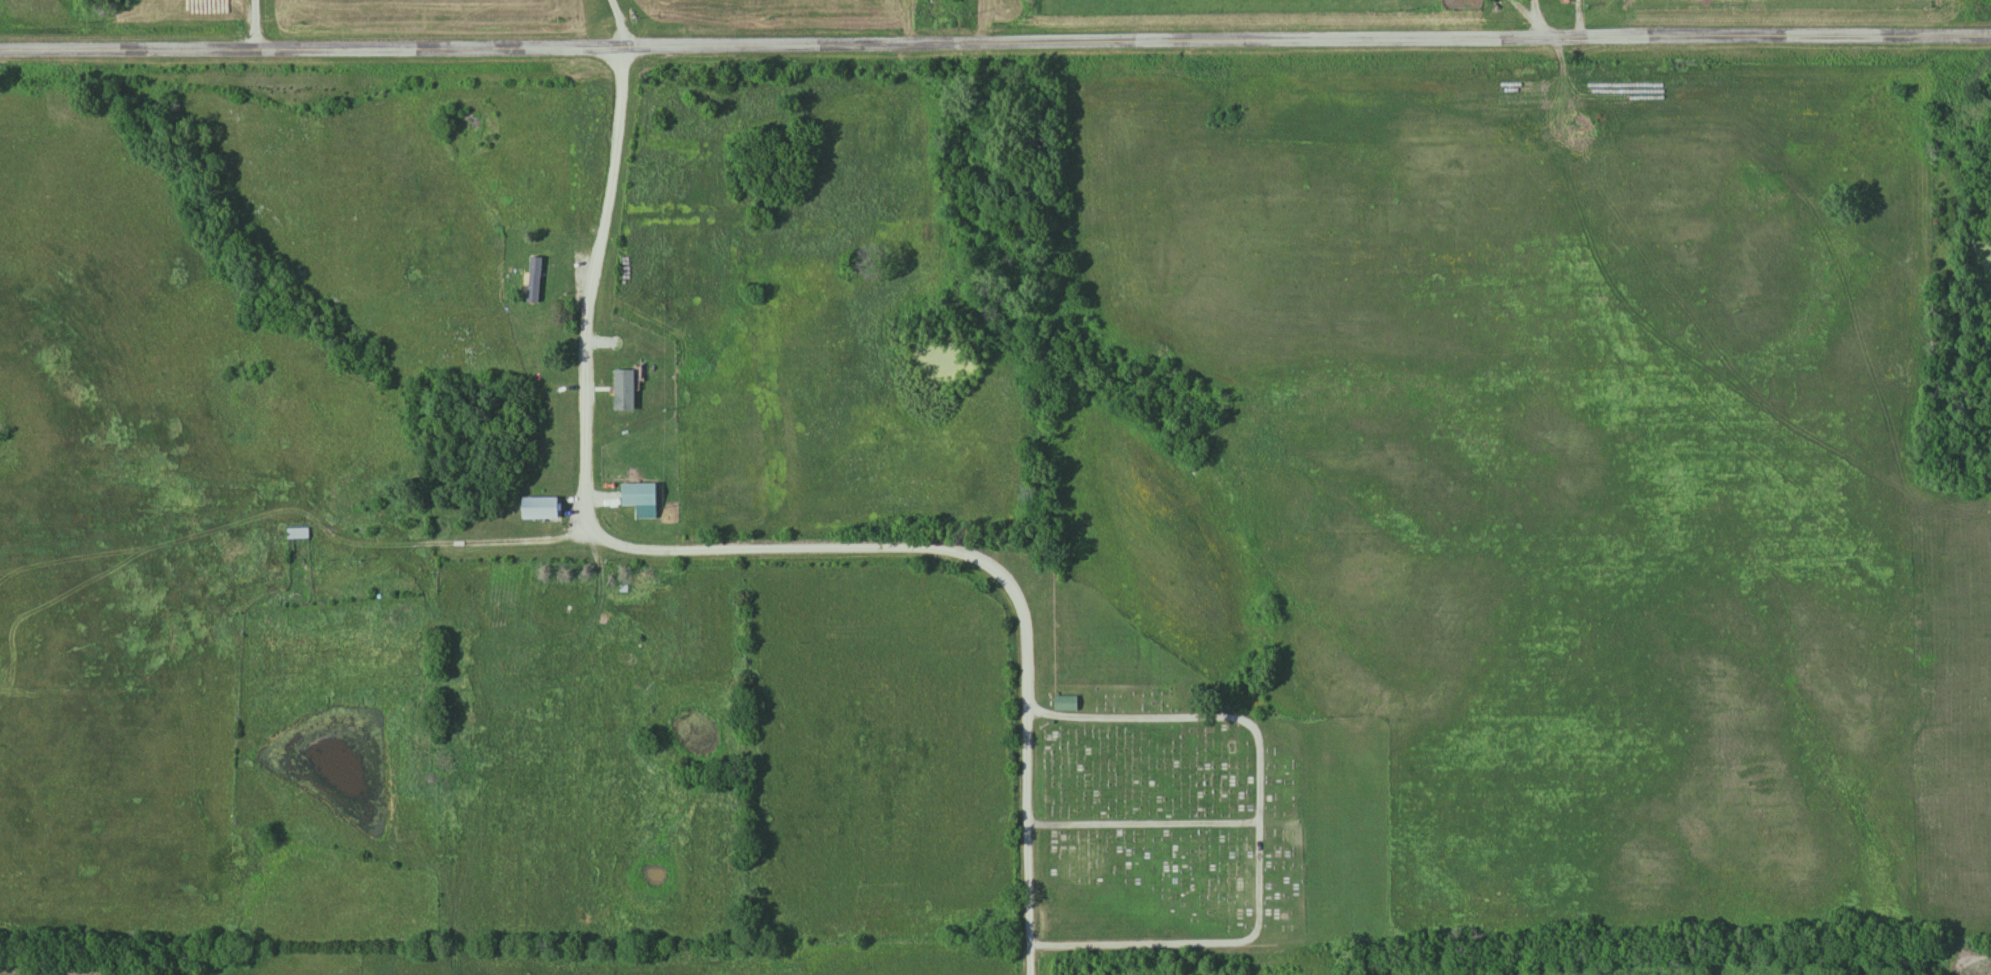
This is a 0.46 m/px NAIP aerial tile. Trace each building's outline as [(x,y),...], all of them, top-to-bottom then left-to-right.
[(534,254),(534,272),(563,272),(563,254),(534,254)] [(616,371),(616,410),(637,410),(637,371),(616,371)] [(661,486),(626,486),(626,505),(661,505),(661,486)] [(522,519),(562,519),(562,497),(522,497),(522,519)] [(437,536),(449,536),(449,524),(437,524),(437,536)] [(309,529),(287,529),(287,539),(309,539),(309,529)] [(1079,711),(1079,697),(1057,697),(1057,711),(1079,711)]
